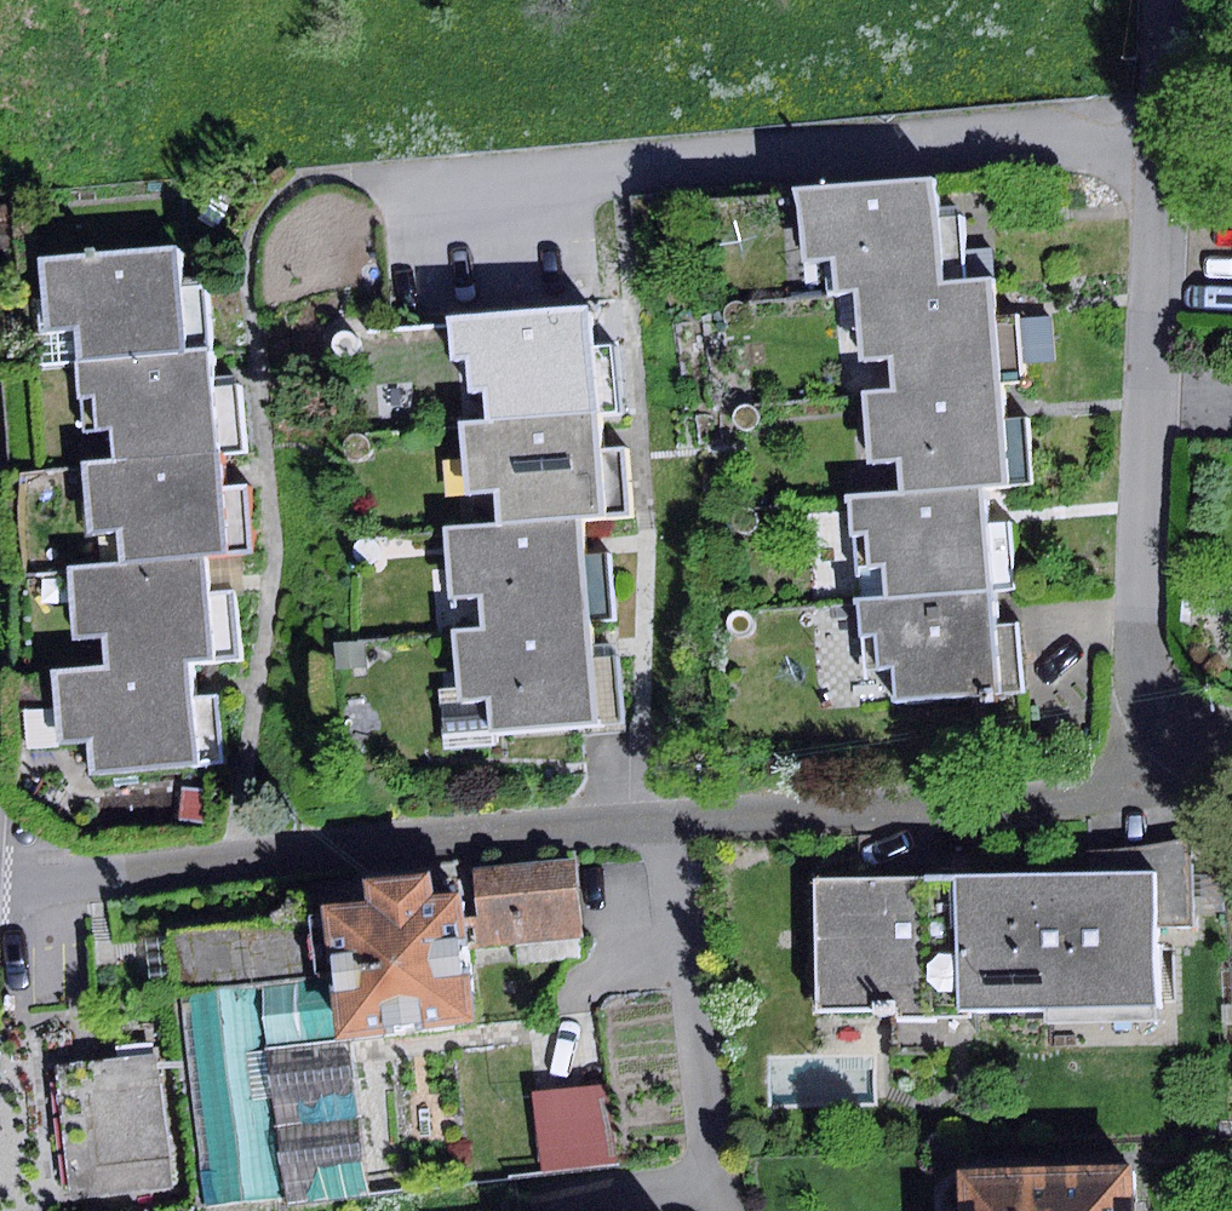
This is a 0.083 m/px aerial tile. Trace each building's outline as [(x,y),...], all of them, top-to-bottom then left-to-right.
[(927,178),(795,190),(802,260),(834,257),(838,292),(856,290),(964,280),(962,250),(959,214),(931,217),(927,178)] [(172,248),(41,259),(47,331),(73,329),(79,369),(206,358),(202,284),(176,286),(172,248)] [(986,248),(962,250),(964,280),(988,278),(986,248)] [(988,278),(964,280),(856,290),(861,360),(889,358),(892,391),(998,381),(1020,381),(1019,363),(1016,321),(1015,315),(991,317),(988,278)] [(585,305),(446,314),(449,357),(469,356),(471,388),(489,387),(492,421),(592,413),(618,410),(614,345),(587,347),(585,305)] [(1054,318),(1016,321),(1019,363),(1057,360),(1054,318)] [(208,384),(206,358),(79,369),(82,397),(93,396),(96,429),(108,428),(111,465),(215,455),(246,452),(240,381),(208,384)] [(1001,417),(998,381),(892,391),(864,393),(871,460),(899,457),(903,497),(973,491),(1034,484),(1028,415),(1001,417)] [(595,448),(592,413),(492,421),(459,423),(464,492),(494,490),(497,526),(575,520),(633,515),(628,446),(595,448)] [(218,487),(215,455),(111,465),(83,468),(89,531),(118,528),(121,563),(199,556),(252,550),(246,485),(218,487)] [(977,526),(973,491),(903,497),(849,502),(852,534),(865,533),(868,564),(881,562),(884,599),(985,589),(1016,587),(1010,523),(977,526)] [(577,553),(575,520),(497,526),(443,530),(448,596),(481,593),(483,628),(583,620),(616,617),(611,550),(577,553)] [(202,593),(199,556),(121,563),(65,568),(71,639),(103,636),(106,668),(183,660),(238,656),(232,591),(202,593)] [(988,627),(985,589),(884,599),(853,601),(856,635),(875,634),(878,666),(890,665),(893,703),(1024,692),(1018,624),(988,627)] [(587,658),(583,620),(483,628),(454,630),(459,699),(487,697),(490,733),(622,722),(617,656),(587,658)] [(363,642),(332,644),(334,669),(365,667),(363,642)] [(186,696),(183,660),(106,668),(56,673),(63,742),(89,739),(93,773),(222,760),(216,693),(186,696)] [(487,697),(459,699),(439,700),(442,749),(491,745),(490,733),(487,697)] [(209,791),(179,788),(176,820),(206,823),(209,791)] [(1088,849),(1089,875),(1149,875),(1149,922),(1188,921),(1186,847),(1088,849)] [(580,862),(481,873),(489,950),(588,940),(580,862)] [(1089,875),(955,878),(958,1006),(1150,1004),(1149,922),(1149,875),(1089,875)] [(958,1006),(955,878),(817,881),(820,1007),(897,1005),(898,1019),(959,1018),(958,1006)] [(347,916),(363,1050),(499,1035),(489,950),(484,901),(454,904),(451,883),(389,890),(391,910),(347,916)] [(166,1058),(64,1067),(77,1203),(179,1193),(166,1058)] [(961,1178),(962,1210),(1139,1210),(1138,1171),(961,1178)]
